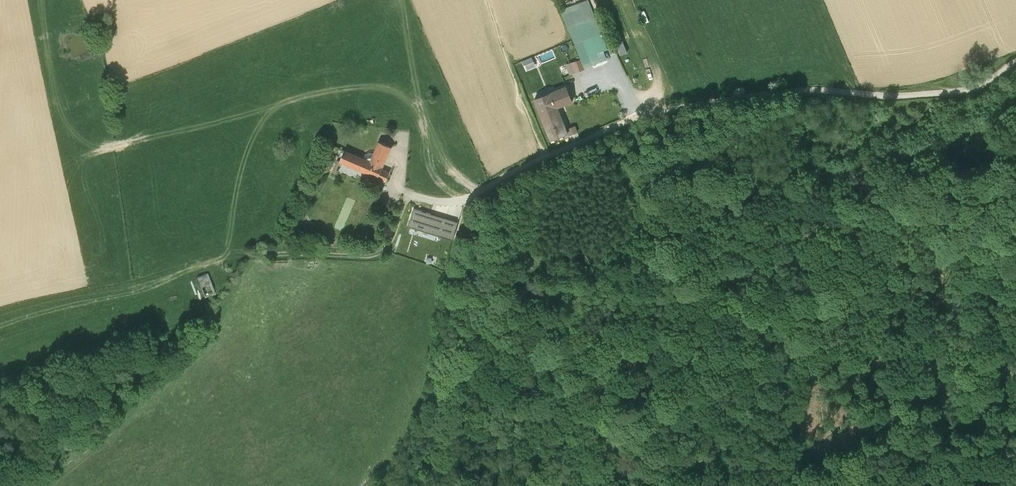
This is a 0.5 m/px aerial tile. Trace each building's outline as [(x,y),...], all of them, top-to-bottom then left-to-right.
[(603,28),(592,0),(575,0),(561,5),(575,39),(603,28)] [(646,5),(640,7),(645,18),(650,16),(646,5)] [(603,28),(575,39),(582,54),(567,59),(570,70),(586,64),(586,62),(603,56),(599,48),(609,44),(603,28)] [(623,35),(618,37),(622,48),(628,46),(623,35)] [(539,49),(525,55),(529,66),(544,60),(539,49)] [(568,81),(535,94),(552,135),(569,128),(559,103),(574,97),(568,81)] [(341,158),(370,170),(371,171),(385,177),(387,177),(390,169),(383,166),(392,143),(379,138),(374,151),(372,150),(369,150),(367,151),(364,154),(346,146),(341,158)] [(341,158),(338,157),(333,169),(336,170),(341,158)] [(385,177),(371,171),(369,176),(383,182),(385,177)] [(414,206),(409,223),(454,236),(459,219),(414,206)] [(291,225),(287,232),(294,237),(299,230),(291,225)] [(206,270),(195,274),(202,293),(203,295),(214,291),(206,270)]
